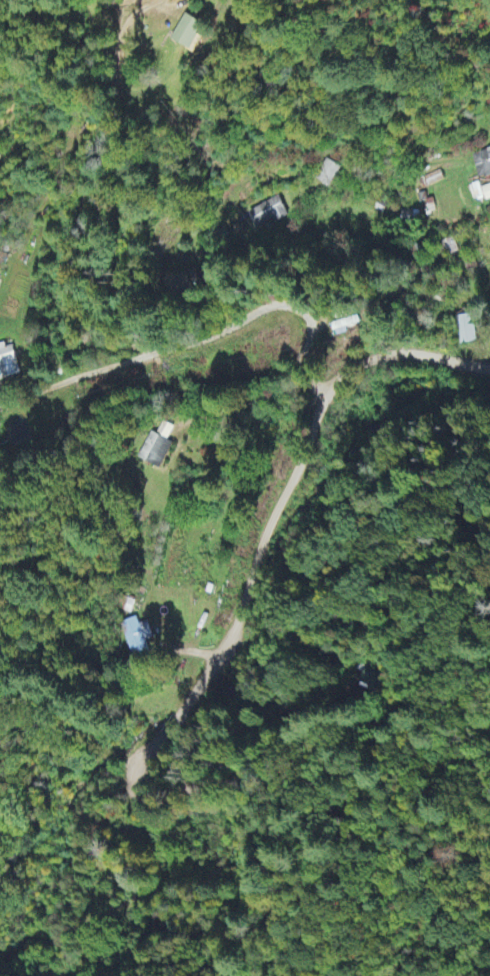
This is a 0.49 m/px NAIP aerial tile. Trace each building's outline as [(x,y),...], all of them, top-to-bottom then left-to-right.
[(196,51),(208,26),(188,16),(176,42),(196,51)] [(482,182),(489,179),(489,152),(474,157),(482,182)] [(481,185),(471,188),(475,204),(489,200),(489,188),(483,190),(481,185)] [(258,230),(277,219),(280,224),(291,218),(279,197),(249,214),(258,230)] [(456,319),(461,347),(478,344),(473,316),(456,319)] [(335,328),(339,339),(353,334),(352,331),(366,325),(363,317),(335,328)] [(8,350),(7,345),(0,347),(0,383),(24,377),(16,348),(8,350)] [(169,441),(175,429),(161,422),(142,461),(162,471),(175,445),(169,441)] [(147,644),(157,641),(150,623),(141,627),(137,619),(124,624),(137,655),(149,650),(147,644)]
